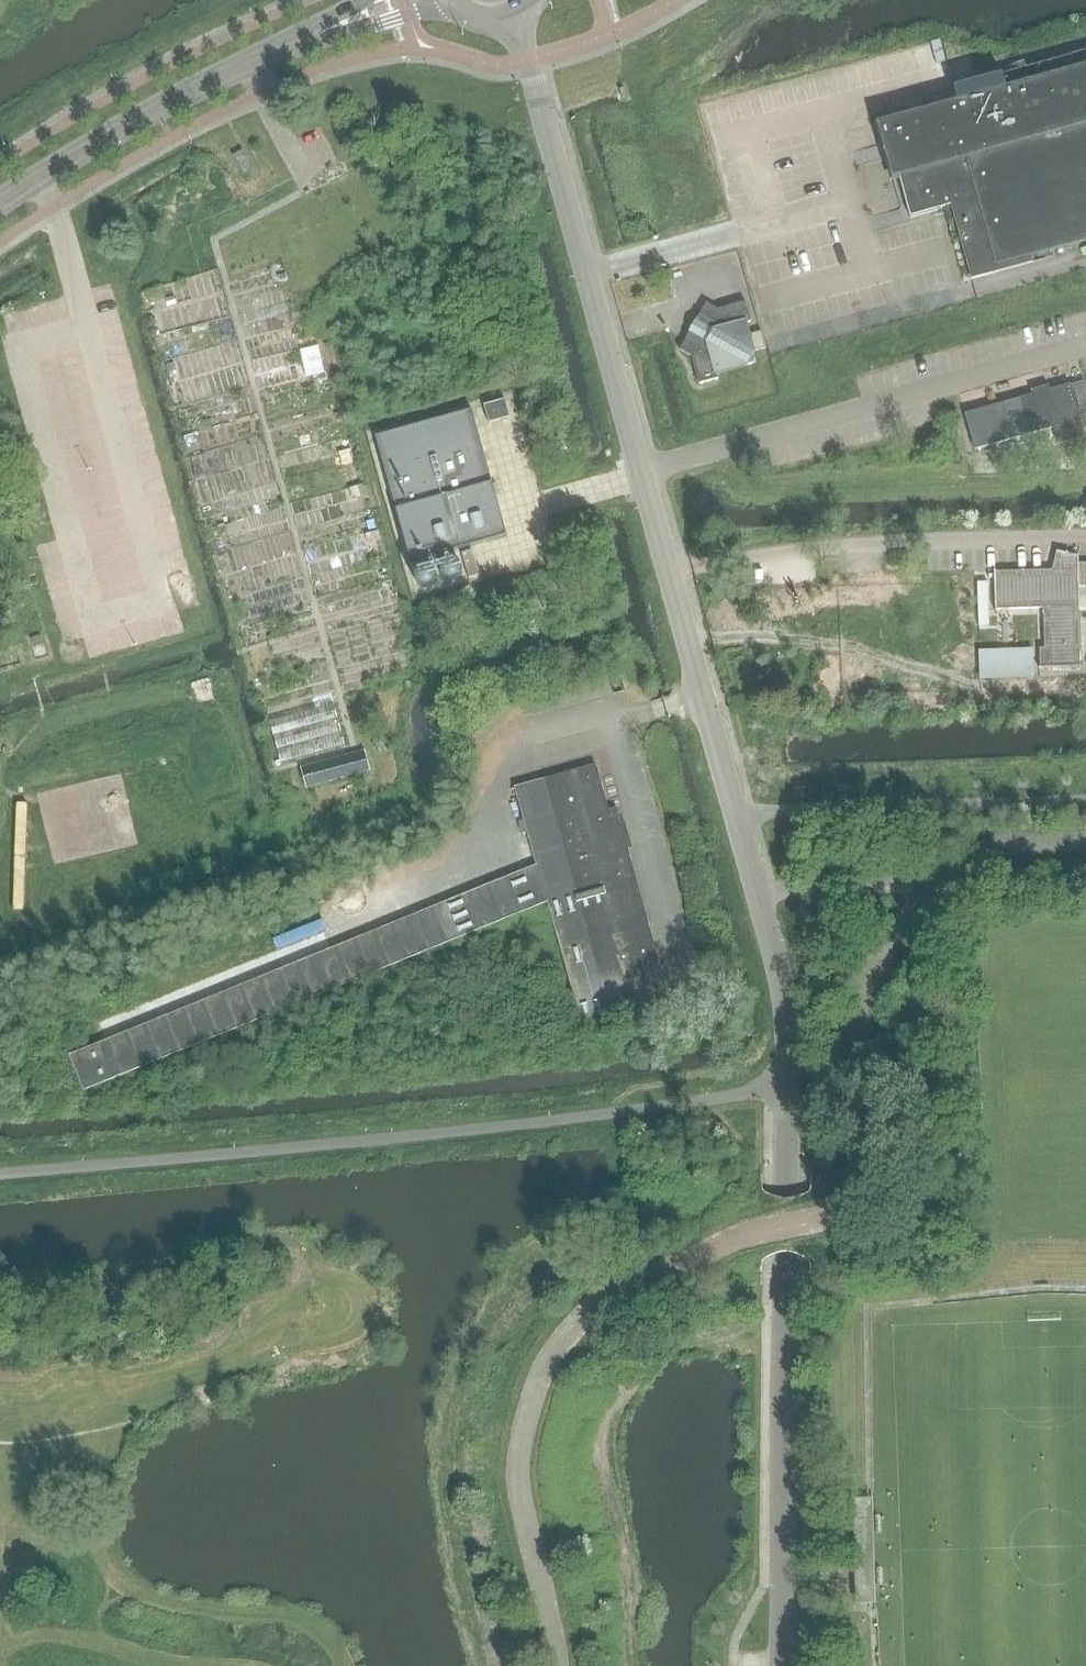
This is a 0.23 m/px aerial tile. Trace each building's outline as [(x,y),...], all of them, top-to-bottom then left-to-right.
[(955,88),(958,101),(884,122),(911,217),(951,206),(971,280),(1033,263),(1031,256),(1085,241),(1085,51),(955,88)] [(242,172),(251,166),(242,151),(233,156),(242,172)] [(174,297),(165,299),(167,306),(176,304),(174,297)] [(756,363),(753,351),(766,348),(761,332),(749,335),(746,323),(751,322),(746,302),(718,310),(706,303),(700,315),(700,314),(686,339),(680,350),(692,357),(699,384),(719,379),(717,374),(756,363)] [(168,346),(166,336),(157,339),(159,348),(168,346)] [(176,370),(175,363),(167,365),(168,372),(176,370)] [(1074,384),(1082,411),(1085,409),(1085,389),(1084,382),(1074,384)] [(1070,385),(1043,392),(965,414),(975,450),(1054,428),(1058,445),(1085,437),(1070,385)] [(484,406),(489,423),(510,417),(505,400),(484,406)] [(495,492),(492,484),(472,410),(375,437),(411,563),(507,536),(495,492)] [(1044,610),(1045,649),(1040,649),(1040,668),(1081,667),(1079,587),(1085,586),(1085,563),(1079,564),(1078,556),(1057,551),(1052,570),(996,572),(996,570),(994,570),(996,611),(1044,610)] [(988,582),(977,583),(978,626),(989,626),(988,582)] [(333,704),(291,716),(302,758),(345,746),(333,704)] [(347,754),(301,767),(307,787),(353,775),(347,754)] [(670,1001),(624,833),(621,824),(613,826),(596,765),(515,787),(536,865),(103,1042),(95,1045),(69,1056),(84,1091),(547,902),(582,1026),(670,1001)] [(17,803),(13,910),(24,910),(27,804),(17,803)]
